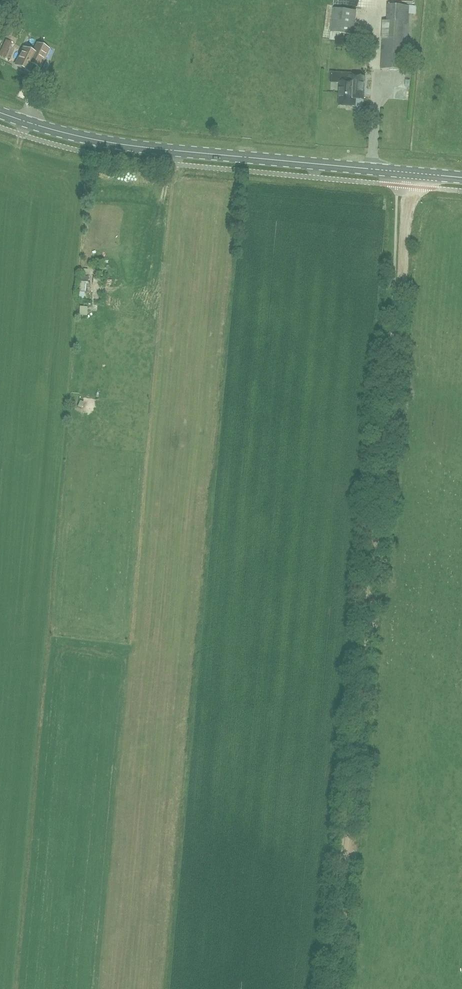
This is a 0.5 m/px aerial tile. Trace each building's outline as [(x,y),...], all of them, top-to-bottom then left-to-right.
[(381,69),(406,70),(409,14),(415,15),(415,8),(388,6),(388,22),(384,22),(381,69)] [(356,9),(334,7),(330,37),(340,38),(341,32),(353,33),(356,9)] [(56,31),(61,23),(43,14),(39,22),(56,31)] [(38,43),(41,37),(30,32),(27,38),(38,43)] [(5,39),(0,50),(0,56),(8,60),(16,43),(5,39)] [(40,68),(49,49),(37,44),(33,53),(24,48),(15,66),(29,72),(33,65),(40,68)] [(363,99),(364,89),(365,77),(351,76),(350,83),(341,82),(340,106),(346,106),(347,108),(351,108),(353,107),(355,107),(355,99),(363,99)] [(86,293),(87,293),(88,283),(81,282),(79,298),(85,298),(86,293)] [(90,319),(90,307),(81,307),(82,319),(90,319)]
